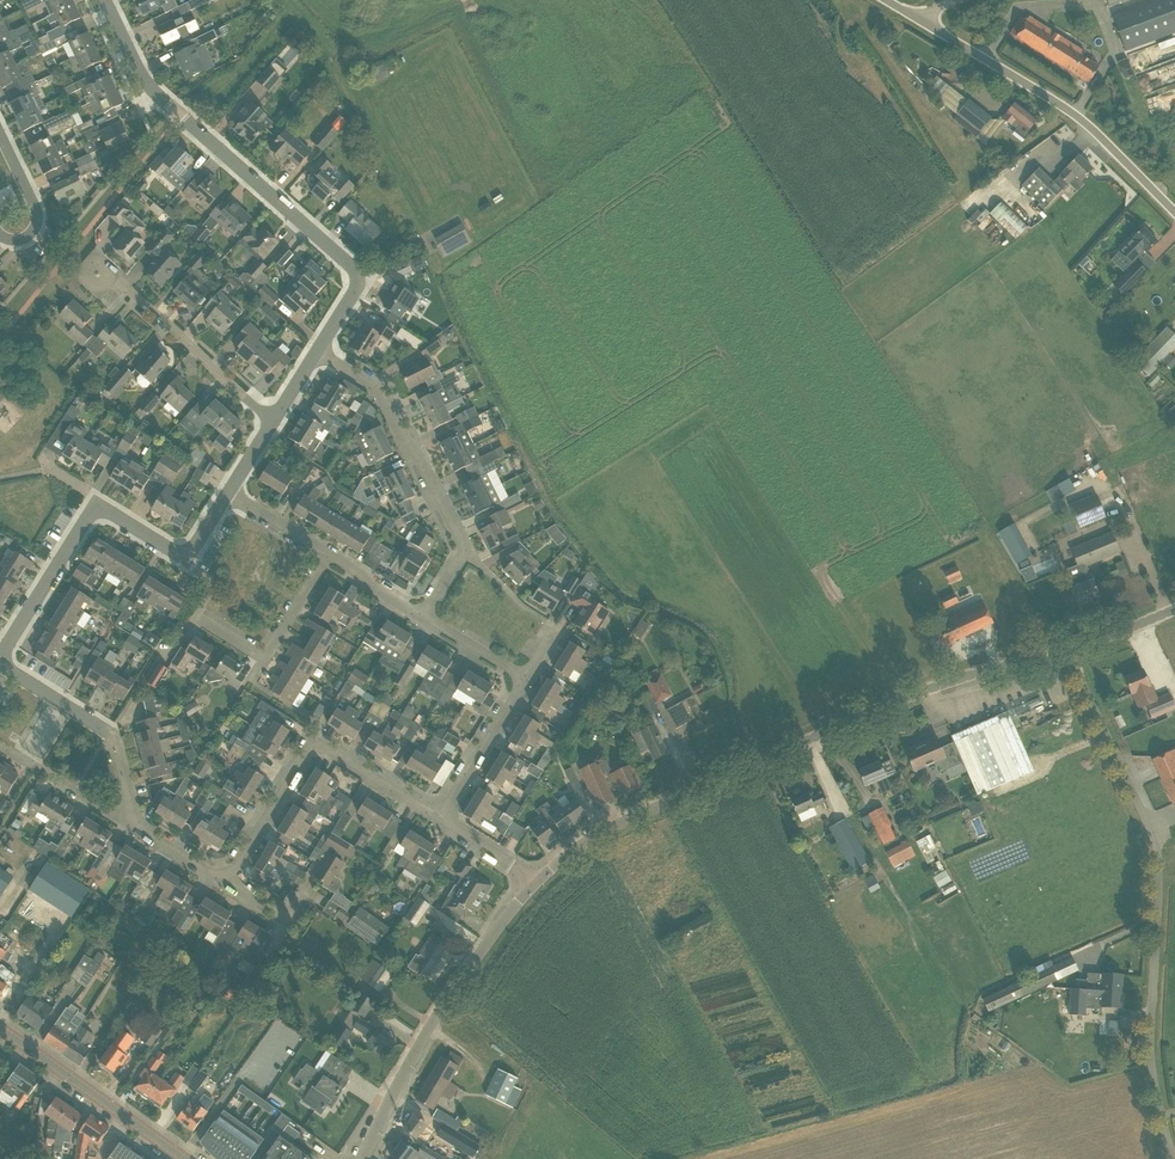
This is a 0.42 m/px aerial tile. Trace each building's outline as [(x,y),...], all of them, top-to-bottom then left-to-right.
[(47,17),(74,4),(72,0),(48,0),(51,6),(44,10),(47,17)] [(140,7),(138,9),(140,13),(142,13),(143,15),(154,10),(162,6),(165,13),(178,7),(174,0),(136,0),(140,7)] [(187,12),(213,0),(193,0),(184,4),(187,12)] [(1126,51),(1174,33),(1174,0),(1151,0),(1112,15),(1126,51)] [(35,41),(39,48),(77,29),(74,21),(80,18),(74,4),(47,17),(50,24),(58,20),(62,28),(35,41)] [(179,38),(182,45),(187,43),(193,40),(190,32),(196,29),(189,14),(158,29),(165,44),(179,38)] [(1010,33),(1089,83),(1099,67),(1082,56),(1084,53),(1028,18),(1026,20),(1020,17),(1010,33)] [(11,41),(7,33),(8,32),(5,26),(2,19),(0,20),(0,47),(11,41)] [(27,24),(13,31),(15,35),(30,28),(27,24)] [(203,35),(197,38),(201,46),(204,45),(206,44),(218,38),(214,31),(214,30),(203,35)] [(15,66),(8,52),(21,46),(20,44),(30,40),(37,55),(41,53),(39,48),(35,41),(31,31),(17,38),(17,39),(11,41),(0,47),(0,73),(15,66)] [(65,35),(39,48),(41,53),(42,54),(56,47),(57,49),(63,46),(70,59),(69,59),(69,60),(95,48),(88,34),(81,37),(69,43),(65,35)] [(186,50),(176,55),(187,79),(214,66),(209,55),(206,48),(199,51),(196,45),(189,48),(186,50)] [(79,63),(82,70),(101,61),(95,48),(69,60),(72,66),(79,63)] [(52,53),(44,57),(50,68),(57,65),(52,53)] [(1124,77),(1134,74),(1128,58),(1118,62),(1124,77)] [(0,73),(0,83),(3,88),(8,86),(12,93),(35,82),(25,61),(15,66),(0,73)] [(284,71),(274,62),(256,81),(269,92),(280,79),(278,78),(284,71)] [(938,75),(927,87),(956,113),(968,101),(938,75)] [(56,84),(59,91),(74,84),(70,77),(56,84)] [(86,97),(84,97),(87,104),(91,102),(96,100),(115,91),(112,85),(114,84),(111,77),(109,78),(109,77),(91,86),(94,92),(86,97)] [(74,84),(59,91),(63,97),(90,84),(87,78),(74,84)] [(14,112),(17,118),(44,105),(36,109),(31,99),(41,94),(36,82),(35,82),(11,94),(14,102),(10,104),(11,105),(9,106),(12,112),(14,112)] [(96,100),(107,121),(118,116),(115,108),(122,104),(115,91),(96,100)] [(957,115),(953,119),(975,137),(985,145),(995,132),(986,124),(991,118),(968,100),(968,101),(957,115)] [(243,136),(252,143),(265,128),(260,123),(266,116),(250,102),(237,117),(242,122),(234,130),(242,137),(243,136)] [(1014,132),(1025,140),(1029,135),(1028,130),(1037,120),(1015,103),(1002,119),(1016,130),(1014,132)] [(17,118),(23,132),(42,123),(39,115),(43,113),(45,114),(48,113),(48,110),(47,108),(45,107),(44,105),(17,118)] [(42,122),(46,130),(72,118),(70,112),(69,111),(56,117),(55,116),(42,122)] [(340,115),(332,123),(339,129),(347,121),(340,115)] [(46,130),(49,137),(76,124),(72,118),(46,130)] [(79,125),(76,126),(80,134),(97,126),(95,127),(91,119),(79,125)] [(90,154),(93,160),(94,159),(95,160),(98,158),(95,152),(97,151),(98,154),(108,149),(128,140),(120,123),(100,132),(97,126),(80,134),(83,139),(87,147),(87,148),(90,154)] [(313,143),(322,151),(337,133),(329,125),(313,143)] [(286,156),(298,167),(310,153),(285,131),(273,144),(274,145),(270,150),(282,160),(286,156)] [(75,137),(67,141),(68,143),(69,146),(83,139),(80,134),(76,135),(74,136),(75,137)] [(31,147),(38,161),(66,147),(63,140),(53,145),(50,138),(31,147)] [(38,161),(44,175),(63,166),(60,158),(69,154),(66,147),(38,161)] [(150,167),(162,178),(167,172),(166,171),(169,168),(179,176),(193,161),(178,147),(172,153),(167,148),(150,167)] [(75,161),(78,167),(93,160),(90,154),(75,161)] [(998,156),(996,159),(997,162),(1000,164),(1004,162),(1005,158),(1002,155),(998,156)] [(1038,169),(1021,186),(1045,209),(1069,184),(1076,176),(1081,181),(1084,178),(1093,169),(1078,155),(1070,164),(1059,176),(1053,183),(1038,169)] [(330,195),(339,203),(354,186),(347,180),(342,186),(325,171),(331,165),(322,157),(312,169),(315,172),(314,174),(308,176),(307,181),(311,185),(317,183),(318,184),(311,192),(323,203),(330,195)] [(77,168),(81,177),(99,168),(98,166),(96,162),(95,160),(94,159),(93,160),(78,167),(77,168)] [(194,196),(207,208),(222,192),(210,182),(213,179),(210,176),(205,182),(199,176),(184,193),(191,199),(194,196)] [(56,196),(60,205),(84,193),(77,177),(52,189),(55,194),(54,195),(55,197),(56,196)] [(142,180),(136,187),(139,189),(142,192),(148,186),(142,180)] [(990,214),(1016,238),(1028,225),(1002,201),(990,214)] [(116,208),(109,215),(117,223),(120,225),(121,224),(127,230),(113,246),(129,260),(134,254),(140,259),(146,252),(147,250),(144,243),(137,237),(144,229),(136,221),(138,219),(131,213),(132,212),(129,209),(121,202),(116,208)] [(211,215),(234,236),(250,218),(232,202),(227,207),(222,203),(211,215)] [(345,229),(367,248),(381,232),(364,218),(366,216),(350,202),(339,214),(350,224),(345,229)] [(174,220),(179,215),(168,205),(164,211),(174,220)] [(978,225),(986,214),(978,208),(970,220),(978,225)] [(455,218),(447,222),(449,227),(457,222),(455,218)] [(192,236),(201,244),(212,232),(203,224),(192,236)] [(462,224),(435,239),(445,257),(472,242),(462,224)] [(1120,252),(1131,263),(1143,251),(1146,253),(1157,241),(1143,227),(1132,239),(1132,240),(1120,252)] [(155,281),(161,286),(169,277),(167,275),(178,262),(166,251),(165,251),(162,248),(174,234),(167,228),(147,250),(146,252),(157,260),(146,273),(149,276),(148,277),(154,283),(155,281)] [(249,246),(264,259),(278,243),(263,230),(259,234),(253,229),(247,236),(253,241),(249,246)] [(273,260),(281,268),(293,254),(285,247),(273,260)] [(175,292),(194,309),(209,293),(201,286),(208,277),(199,270),(197,269),(208,257),(201,251),(188,265),(191,267),(183,276),(186,278),(175,292)] [(422,256),(409,261),(413,271),(426,266),(422,256)] [(322,257),(316,264),(320,268),(326,261),(322,257)] [(304,276),(298,282),(302,286),(318,301),(318,300),(315,297),(326,284),(320,278),(325,273),(311,260),(303,269),(301,272),(304,276)] [(248,274),(255,280),(266,267),(259,261),(248,274)] [(412,272),(408,262),(390,270),(395,282),(386,298),(389,300),(384,308),(402,318),(406,310),(409,312),(417,299),(414,297),(415,296),(413,294),(406,291),(409,287),(404,276),(412,272)] [(1137,263),(1114,286),(1123,295),(1146,272),(1137,263)] [(234,276),(229,283),(238,290),(243,284),(234,276)] [(8,287),(0,280),(0,297),(8,287)] [(257,294),(272,307),(279,299),(264,286),(257,294)] [(281,302),(295,314),(300,309),(306,314),(318,301),(302,286),(297,292),(293,289),(281,302)] [(207,320),(223,334),(238,318),(226,307),(230,302),(219,292),(205,307),(212,314),(207,320)] [(84,345),(88,348),(97,338),(84,327),(92,318),(72,301),(60,315),(73,327),(68,333),(83,346),(84,345)] [(260,312),(265,316),(272,309),(267,304),(260,312)] [(237,353),(250,365),(265,348),(257,342),(263,336),(249,324),(239,335),(245,341),(239,348),(241,349),(237,353)] [(351,348),(366,357),(380,335),(389,341),(394,333),(379,324),(374,331),(363,324),(355,338),(356,339),(351,348)] [(88,348),(88,349),(92,352),(97,357),(108,346),(123,359),(130,351),(138,342),(120,326),(115,331),(109,325),(100,334),(97,338),(88,348)] [(1150,375),(1174,349),(1174,334),(1167,327),(1135,361),(1150,375)] [(401,328),(396,336),(416,350),(424,343),(401,328)] [(435,338),(419,349),(425,357),(425,356),(429,353),(440,345),(435,338)] [(250,365),(263,376),(267,372),(269,374),(275,367),(281,373),(291,361),(270,342),(265,348),(250,365)] [(292,358),(297,361),(303,350),(296,346),(292,353),(292,358)] [(143,387),(147,387),(170,361),(157,350),(145,364),(142,361),(135,370),(140,375),(138,378),(138,383),(143,387)] [(79,358),(73,366),(77,370),(83,362),(79,358)] [(426,359),(401,372),(409,389),(420,383),(425,380),(429,387),(447,378),(444,372),(441,374),(439,370),(438,371),(433,362),(429,364),(426,359)] [(463,363),(454,367),(457,373),(466,369),(463,363)] [(105,389),(113,396),(133,374),(126,367),(122,372),(114,381),(113,380),(105,389)] [(108,376),(113,380),(114,381),(122,372),(116,367),(108,376)] [(419,400),(426,415),(445,406),(452,402),(446,391),(456,386),(455,384),(459,382),(455,374),(447,378),(429,387),(425,389),(428,396),(419,400)] [(162,397),(180,412),(193,397),(181,386),(184,383),(178,378),(162,397)] [(322,391),(341,403),(347,393),(354,397),(359,389),(344,380),(340,386),(329,379),(322,391)] [(339,428),(344,431),(348,425),(337,418),(340,412),(336,410),(341,403),(322,391),(314,403),(325,410),(322,416),(315,412),(339,428)] [(141,414),(145,417),(159,400),(152,394),(135,413),(139,417),(141,414)] [(184,419),(198,432),(207,422),(215,428),(228,413),(215,401),(206,411),(197,404),(184,419)] [(356,413),(363,417),(364,416),(371,405),(364,401),(356,413)] [(426,415),(433,429),(452,420),(445,406),(426,415)] [(457,416),(461,425),(478,416),(474,408),(457,416)] [(303,414),(296,426),(299,428),(315,438),(319,431),(322,433),(324,430),(327,432),(328,433),(328,432),(334,436),(339,428),(315,412),(315,413),(318,415),(315,421),(306,415),(303,414)] [(228,413),(215,428),(222,434),(218,438),(220,440),(215,446),(222,452),(225,449),(232,455),(233,454),(237,449),(240,446),(234,440),(231,437),(236,431),(242,424),(228,413)] [(63,454),(77,463),(90,443),(83,439),(88,431),(73,422),(74,421),(65,415),(53,434),(61,440),(64,437),(71,441),(63,454)] [(359,445),(362,452),(386,440),(380,427),(375,429),(372,422),(364,416),(363,417),(354,431),(357,433),(351,442),(357,446),(359,445)] [(478,416),(461,425),(465,432),(465,433),(467,432),(482,425),(478,416)] [(121,432),(126,435),(130,427),(126,425),(121,432)] [(118,448),(127,453),(140,432),(131,426),(130,427),(126,435),(118,448)] [(302,455),(312,462),(316,455),(313,453),(321,442),(296,426),(288,438),(301,446),(297,451),(292,448),(292,449),(302,455)] [(450,438),(440,443),(447,458),(473,444),(467,432),(465,433),(465,432),(459,435),(458,434),(450,438)] [(323,440),(322,442),(340,453),(346,444),(342,442),(340,446),(337,444),(336,446),(333,444),(332,444),(324,439),(323,440)] [(90,443),(77,463),(91,472),(97,462),(99,459),(108,464),(112,458),(117,449),(102,440),(97,448),(90,443)] [(374,463),(377,469),(390,463),(387,457),(393,454),(386,440),(362,452),(369,466),(374,463)] [(473,444),(447,458),(454,472),(465,467),(473,463),(472,462),(478,459),(480,458),(473,444)] [(289,448),(283,458),(287,460),(293,451),(289,448)] [(155,470),(163,475),(176,454),(168,449),(155,470)] [(480,458),(478,459),(482,468),(493,462),(499,459),(495,451),(480,458)] [(509,454),(512,461),(519,457),(516,451),(509,454)] [(198,468),(211,477),(217,468),(193,453),(186,460),(186,461),(187,461),(198,468)] [(163,475),(171,481),(179,468),(181,469),(187,461),(186,461),(186,460),(176,454),(163,475)] [(270,463),(259,480),(271,487),(282,470),(287,460),(283,458),(281,456),(277,463),(274,461),(272,464),(270,463)] [(110,478),(124,487),(139,463),(132,459),(128,466),(120,461),(110,478)] [(461,486),(468,501),(494,488),(487,474),(497,469),(493,462),(482,468),(479,469),(482,475),(461,486)] [(124,487),(138,496),(149,479),(142,475),(147,468),(139,463),(124,487)] [(376,489),(380,497),(391,492),(408,484),(401,470),(395,473),(391,465),(374,473),(380,487),(376,489)] [(193,477),(206,485),(211,477),(198,468),(193,477)] [(335,482),(337,484),(342,477),(330,469),(328,472),(335,482)] [(271,487),(283,495),(293,477),(282,470),(271,487)] [(305,520),(316,502),(325,487),(331,483),(327,477),(321,481),(323,483),(315,489),(313,488),(307,497),(298,491),(291,503),(297,506),(293,512),(305,520)] [(325,487),(329,493),(335,489),(331,483),(325,487)] [(350,483),(346,489),(352,493),(356,486),(350,483)] [(355,491),(352,496),(365,505),(369,503),(367,498),(360,484),(355,491)] [(398,511),(401,517),(414,511),(410,504),(408,500),(415,497),(408,484),(391,492),(395,499),(390,501),(396,512),(398,511)] [(1051,500),(1063,494),(1059,485),(1047,491),(1051,500)] [(152,510),(166,519),(177,502),(171,498),(175,492),(167,487),(152,510)] [(468,501),(476,515),(501,502),(494,488),(468,501)] [(166,519),(181,528),(195,504),(189,500),(191,496),(184,491),(177,502),(166,519)] [(503,501),(507,508),(512,506),(522,501),(518,493),(503,501)] [(339,501),(351,508),(354,502),(342,495),(339,501)] [(1069,507),(1078,529),(1105,518),(1096,496),(1069,507)] [(533,504),(536,511),(545,506),(541,499),(533,504)] [(522,501),(512,506),(515,512),(525,507),(522,501)] [(305,520),(315,526),(326,509),(316,502),(305,520)] [(366,506),(362,511),(368,515),(372,509),(366,506)] [(315,526),(327,534),(338,516),(326,509),(315,526)] [(377,513),(372,509),(368,515),(374,518),(377,513)] [(491,526),(480,532),(489,549),(502,543),(505,549),(520,542),(521,541),(517,534),(506,540),(501,529),(501,528),(513,522),(509,515),(506,509),(487,518),(491,526)] [(396,520),(399,527),(417,518),(414,511),(401,517),(396,520)] [(327,534),(337,540),(348,522),(338,516),(327,534)] [(190,517),(185,525),(191,529),(196,521),(190,517)] [(1065,523),(1069,533),(1076,530),(1072,520),(1065,523)] [(337,540),(349,547),(360,530),(348,522),(337,540)] [(410,543),(427,554),(435,541),(428,537),(431,532),(416,523),(405,540),(410,542),(410,543)] [(1001,530),(1015,564),(1033,557),(1019,523),(1001,530)] [(555,525),(546,530),(548,535),(558,530),(555,525)] [(360,530),(349,547),(360,554),(363,549),(369,553),(376,541),(379,536),(372,532),(370,536),(360,530)] [(1078,566),(1067,571),(1074,588),(1080,603),(1099,596),(1087,566),(1119,553),(1111,534),(1071,550),(1078,566)] [(5,537),(2,541),(10,546),(13,541),(5,537)] [(96,566),(111,543),(105,540),(103,543),(96,539),(84,558),(96,566)] [(368,553),(375,557),(382,545),(376,541),(369,553),(368,553)] [(505,549),(503,550),(508,560),(509,560),(511,563),(504,570),(519,585),(524,580),(533,571),(522,561),(530,553),(520,542),(505,549)] [(96,566),(108,574),(121,554),(114,550),(116,547),(111,543),(96,566)] [(401,557),(424,571),(430,562),(424,559),(427,554),(410,543),(405,551),(401,557)] [(375,557),(381,561),(389,549),(382,545),(375,557)] [(3,561),(22,574),(27,567),(30,569),(33,563),(15,552),(11,559),(6,556),(3,561)] [(108,574),(121,581),(135,559),(129,555),(127,558),(121,554),(108,574)] [(128,585),(133,589),(145,569),(139,565),(140,562),(135,559),(121,581),(124,577),(130,581),(128,585)] [(392,571),(397,574),(410,582),(413,576),(419,580),(424,571),(406,559),(402,565),(402,566),(397,563),(392,571)] [(18,588),(21,582),(18,580),(22,574),(3,561),(0,565),(0,568),(3,570),(0,575),(0,577),(18,588)] [(1122,561),(1115,564),(1117,569),(1118,572),(1119,571),(1125,568),(1122,561)] [(73,576),(85,583),(89,578),(92,572),(80,564),(73,576)] [(944,570),(950,584),(964,578),(958,565),(944,570)] [(1030,567),(1021,571),(1025,582),(1035,578),(1030,567)] [(1117,569),(1108,573),(1110,578),(1120,574),(1119,571),(1118,572),(1117,569)] [(533,598),(553,611),(564,593),(552,586),(557,579),(544,571),(541,574),(529,585),(533,582),(540,587),(533,598)] [(587,572),(579,585),(593,594),(599,584),(598,584),(587,572)] [(149,604),(149,605),(161,585),(155,581),(157,578),(151,574),(137,597),(149,604)] [(564,590),(572,595),(581,581),(573,576),(564,590)] [(7,598),(11,591),(14,593),(18,588),(0,577),(0,594),(7,598)] [(89,578),(85,583),(93,588),(97,583),(89,578)] [(407,584),(398,579),(395,584),(404,589),(407,584)] [(149,605),(161,612),(175,590),(170,586),(168,589),(161,585),(149,605)] [(62,599),(83,612),(84,612),(79,609),(84,602),(89,605),(92,600),(72,588),(68,595),(65,593),(62,599)] [(330,588),(322,601),(356,622),(361,614),(361,613),(351,607),(346,604),(350,597),(346,595),(345,597),(330,588)] [(574,624),(593,636),(609,611),(591,600),(593,597),(580,589),(571,602),(583,610),(574,624)] [(168,616),(174,620),(186,601),(179,596),(181,593),(175,590),(161,612),(162,612),(164,608),(171,612),(168,616)] [(940,598),(945,609),(958,603),(953,592),(940,598)] [(94,601),(110,612),(114,605),(98,595),(94,601)] [(109,601),(115,605),(119,599),(113,595),(109,601)] [(57,612),(76,624),(83,612),(62,599),(58,604),(61,606),(57,612)] [(346,628),(351,631),(356,622),(322,601),(314,614),(329,623),(333,616),(340,620),(339,622),(347,626),(346,628)] [(935,630),(943,646),(993,623),(983,601),(948,617),(951,623),(935,630)] [(122,629),(130,615),(124,611),(115,625),(122,629)] [(47,623),(64,634),(68,636),(76,624),(57,612),(53,619),(50,617),(47,623)] [(361,614),(356,622),(369,630),(374,623),(361,614)] [(335,636),(308,619),(305,625),(316,632),(310,641),(325,651),(335,636)] [(642,619),(633,632),(641,637),(650,624),(642,619)] [(371,647),(383,654),(399,629),(387,621),(380,631),(373,626),(365,639),(373,644),(371,647)] [(98,622),(93,631),(102,637),(108,628),(98,622)] [(42,637),(61,649),(64,643),(60,641),(64,634),(47,623),(43,628),(46,630),(42,637)] [(132,635),(140,640),(145,633),(136,627),(132,635)] [(397,660),(405,665),(413,651),(405,646),(411,637),(399,629),(383,654),(395,662),(397,660)] [(143,641),(155,649),(161,640),(148,632),(143,641)] [(128,642),(136,647),(138,643),(141,645),(142,643),(139,641),(140,641),(132,636),(128,642)] [(34,657),(54,670),(57,664),(49,659),(54,651),(58,653),(61,649),(42,637),(38,643),(35,641),(31,647),(38,652),(34,657)] [(181,647),(171,663),(181,670),(185,672),(194,657),(204,664),(204,663),(206,659),(213,649),(212,648),(212,646),(207,643),(205,644),(195,638),(187,651),(181,647)] [(290,649),(316,665),(325,651),(310,641),(304,651),(293,644),(290,649)] [(562,656),(584,669),(587,663),(581,659),(585,652),(570,643),(562,656)] [(76,657),(84,662),(91,650),(83,645),(76,657)] [(142,646),(139,652),(144,656),(148,650),(142,646)] [(394,682),(402,687),(416,663),(429,671),(440,654),(427,646),(421,656),(413,651),(405,665),(394,682)] [(586,654),(601,663),(606,656),(591,646),(586,654)] [(288,666),(308,678),(316,665),(290,649),(286,655),(293,659),(288,666)] [(92,681),(98,685),(111,666),(99,658),(101,655),(94,651),(84,666),(91,670),(84,681),(90,684),(92,681)] [(610,653),(608,656),(615,661),(620,654),(616,651),(610,653)] [(440,654),(429,671),(441,679),(446,672),(452,662),(440,654)] [(227,683),(238,690),(239,687),(246,677),(239,673),(243,668),(225,656),(218,666),(216,670),(211,666),(204,678),(210,682),(222,680),(224,677),(229,680),(227,683)] [(562,656),(554,669),(575,682),(584,669),(562,656)] [(678,657),(674,660),(674,665),(679,667),(683,665),(683,660),(678,657)] [(73,666),(79,670),(83,663),(77,659),(73,666)] [(280,678),(300,691),(304,685),(308,678),(288,666),(282,662),(278,667),(285,671),(284,672),(280,678)] [(147,683),(156,689),(163,679),(165,681),(167,678),(164,676),(169,670),(159,664),(147,683)] [(103,692),(109,696),(119,680),(111,675),(115,669),(111,666),(98,685),(105,690),(103,692)] [(348,681),(361,689),(369,677),(355,669),(348,681)] [(1151,719),(1174,709),(1174,707),(1170,694),(1147,704),(1145,698),(1153,695),(1143,670),(1125,678),(1131,694),(1132,693),(1139,708),(1146,706),(1151,719)] [(457,689),(469,697),(480,679),(468,671),(457,689)] [(597,678),(602,681),(606,674),(601,671),(597,678)] [(272,692),(292,704),(298,694),(300,691),(280,678),(274,674),(272,678),(270,680),(277,684),(272,692)] [(647,683),(657,702),(670,695),(660,675),(647,683)] [(116,697),(123,701),(135,681),(130,678),(126,684),(119,680),(109,696),(114,699),(116,697)] [(593,684),(598,687),(602,681),(597,678),(593,684)] [(472,706),(486,715),(494,702),(486,697),(493,687),(480,679),(469,697),(476,701),(472,706)] [(540,692),(561,705),(565,700),(558,696),(563,688),(548,679),(540,692)] [(342,683),(337,680),(330,690),(336,693),(342,683)] [(339,695),(346,699),(352,690),(363,697),(366,692),(361,689),(348,681),(339,695)] [(436,688),(430,697),(438,701),(446,688),(438,683),(436,688)] [(700,684),(692,688),(695,694),(703,690),(700,684)] [(438,701),(446,706),(454,693),(446,688),(438,701)] [(588,688),(584,693),(589,696),(593,691),(588,688)] [(333,696),(328,692),(324,698),(329,702),(333,696)] [(534,707),(531,712),(543,719),(546,714),(550,707),(557,711),(561,705),(540,692),(532,706),(534,707)] [(637,699),(646,717),(658,711),(650,693),(637,699)] [(584,694),(580,701),(586,704),(590,698),(584,694)] [(144,700),(147,714),(162,711),(159,696),(144,700)] [(691,726),(696,735),(718,723),(710,710),(702,714),(692,696),(666,710),(676,729),(693,720),(695,724),(691,726)] [(368,712),(376,716),(384,703),(377,699),(368,712)] [(186,706),(191,715),(200,710),(195,701),(186,706)] [(260,731),(281,744),(289,731),(282,726),(287,717),(261,701),(257,708),(269,716),(260,731)] [(319,702),(310,714),(318,719),(326,707),(319,702)] [(376,716),(383,721),(391,708),(384,703),(376,716)] [(572,712),(578,716),(582,710),(572,704),(568,710),(572,712)] [(327,724),(341,732),(354,710),(349,707),(344,714),(337,709),(327,724)] [(341,732),(354,740),(363,726),(356,721),(360,714),(354,710),(341,732)] [(963,763),(977,796),(1034,771),(1008,711),(951,736),(954,742),(940,748),(936,738),(905,751),(914,771),(936,761),(941,772),(963,763)] [(568,718),(574,722),(578,716),(572,712),(568,718)] [(525,716),(517,729),(538,742),(542,736),(535,732),(540,724),(536,722),(525,716)] [(157,730),(157,729),(160,729),(157,717),(137,723),(140,733),(136,734),(136,735),(157,730)] [(185,722),(179,724),(182,735),(188,734),(187,729),(185,722)] [(391,733),(377,754),(391,763),(400,748),(392,744),(396,737),(397,737),(404,726),(398,722),(394,729),(393,729),(391,733)] [(647,728),(632,735),(636,743),(641,754),(649,750),(653,759),(667,752),(662,742),(654,724),(647,728)] [(517,729),(509,742),(519,748),(523,751),(521,753),(529,758),(535,748),(538,742),(517,729)] [(136,735),(139,746),(160,741),(157,730),(136,735)] [(373,732),(364,746),(377,754),(391,733),(385,730),(381,737),(373,732)] [(234,745),(233,746),(246,753),(246,754),(251,758),(261,764),(262,763),(268,754),(273,757),(281,744),(260,731),(251,746),(238,738),(234,745)] [(442,740),(447,743),(456,748),(461,740),(447,732),(442,740)] [(182,735),(183,742),(190,741),(188,734),(182,735)] [(413,755),(406,766),(419,774),(433,752),(437,745),(438,744),(441,739),(435,735),(432,740),(426,748),(427,749),(423,755),(416,751),(413,755)] [(139,746),(142,757),(172,750),(169,739),(139,746)] [(438,744),(437,745),(443,749),(444,748),(447,743),(442,740),(441,739),(438,744)] [(559,746),(556,751),(558,756),(566,753),(561,742),(559,746)] [(554,743),(550,749),(555,752),(556,751),(559,746),(554,743)] [(246,753),(233,746),(229,752),(242,760),(246,753)] [(1152,760),(1172,804),(1174,803),(1174,749),(1152,760)] [(163,752),(142,757),(145,769),(166,763),(163,752)] [(419,774),(433,782),(442,767),(434,763),(439,756),(433,752),(419,774)] [(494,765),(516,779),(526,763),(516,757),(514,760),(502,752),(494,765)] [(196,762),(194,756),(187,758),(189,764),(196,762)] [(202,758),(193,773),(203,779),(212,764),(202,758)] [(546,764),(537,758),(533,764),(542,770),(546,764)] [(580,770),(597,806),(613,799),(608,788),(616,785),(621,795),(641,786),(631,765),(615,773),(614,770),(611,772),(605,759),(580,770)] [(877,781),(882,793),(890,790),(885,777),(896,773),(890,760),(880,765),(879,762),(858,771),(865,786),(877,781)] [(149,769),(152,779),(162,777),(163,782),(173,779),(169,763),(149,769)] [(7,795),(19,776),(12,772),(13,769),(8,765),(0,778),(0,785),(4,788),(1,792),(7,795)] [(486,779),(500,788),(505,780),(512,784),(516,779),(494,765),(486,779)] [(565,771),(575,794),(583,790),(572,767),(565,771)] [(234,777),(255,790),(263,777),(249,768),(244,775),(238,771),(234,777)] [(317,769),(308,782),(330,796),(333,790),(335,791),(340,783),(331,778),(317,769)] [(221,800),(229,805),(235,796),(247,803),(255,790),(234,777),(231,775),(222,790),(212,784),(208,792),(211,793),(221,800)] [(183,781),(190,786),(193,782),(185,777),(183,781)] [(527,786),(533,790),(537,784),(531,780),(527,786)] [(308,782),(300,795),(306,799),(303,804),(318,814),(326,818),(334,806),(339,810),(343,804),(330,796),(308,782)] [(523,793),(528,797),(533,790),(527,786),(523,793)] [(156,812),(169,821),(182,799),(170,792),(164,788),(160,795),(165,798),(156,812)] [(204,789),(196,802),(203,806),(205,803),(211,793),(208,792),(204,789)] [(480,789),(472,802),(493,815),(499,819),(503,813),(490,805),(494,798),(480,789)] [(508,799),(521,807),(526,799),(513,791),(508,799)] [(36,817),(47,824),(62,801),(49,793),(45,800),(38,795),(27,813),(35,818),(36,817)] [(793,800),(799,814),(824,802),(820,794),(810,799),(808,794),(793,800)] [(565,795),(557,801),(558,803),(563,809),(573,824),(575,822),(576,824),(581,819),(581,818),(586,814),(579,805),(572,795),(567,798),(565,795)] [(347,797),(343,804),(348,807),(352,800),(347,797)] [(2,816),(11,803),(3,798),(0,803),(0,815),(2,816)] [(360,824),(366,828),(380,807),(366,798),(357,813),(364,817),(360,824)] [(182,799),(169,821),(182,829),(186,823),(191,826),(201,809),(195,806),(189,802),(188,803),(182,799)] [(74,808),(62,801),(47,824),(45,827),(53,832),(56,827),(67,834),(67,832),(76,819),(69,815),(74,808)] [(499,833),(504,836),(507,830),(510,826),(505,823),(501,820),(499,819),(493,815),(472,802),(463,815),(478,824),(481,819),(496,828),(500,831),(499,833)] [(547,802),(536,810),(539,815),(544,822),(550,830),(556,826),(561,833),(567,828),(568,829),(574,825),(573,824),(563,809),(556,814),(551,807),(547,802)] [(294,805),(287,816),(309,829),(318,814),(303,804),(300,809),(294,805)] [(343,804),(339,810),(344,813),(348,807),(343,804)] [(207,841),(220,849),(229,835),(223,831),(232,817),(238,820),(242,813),(229,805),(220,820),(207,841)] [(366,828),(372,832),(376,825),(383,829),(393,815),(380,807),(366,828)] [(201,809),(191,826),(196,829),(193,833),(207,841),(220,820),(207,812),(201,808),(201,809)] [(868,815),(883,845),(895,839),(889,827),(891,826),(882,808),(868,815)] [(331,833),(341,839),(345,832),(343,831),(351,817),(344,813),(336,826),(331,833)] [(505,823),(510,826),(512,821),(513,819),(503,813),(499,819),(501,820),(505,823)] [(287,816),(277,832),(292,841),(297,833),(304,837),(309,829),(287,816)] [(58,847),(65,851),(72,840),(86,848),(99,827),(86,818),(75,837),(67,832),(67,834),(58,846),(58,847)] [(12,825),(19,830),(23,823),(16,819),(12,825)] [(833,838),(852,871),(870,861),(845,819),(828,829),(831,833),(826,836),(829,840),(833,838)] [(511,837),(518,842),(525,830),(512,821),(510,826),(507,830),(513,833),(511,837)] [(534,822),(528,827),(542,846),(548,842),(549,843),(553,840),(552,839),(555,837),(550,830),(544,822),(537,827),(534,822)] [(91,867),(99,872),(110,854),(103,849),(112,835),(99,827),(86,848),(98,856),(91,867)] [(504,836),(510,839),(511,837),(513,833),(507,830),(504,836)] [(403,855),(397,864),(404,868),(423,839),(409,831),(401,845),(408,850),(404,856),(403,855)] [(309,858),(314,861),(325,844),(329,837),(324,833),(309,858)] [(329,837),(325,844),(332,849),(342,855),(343,854),(349,844),(341,839),(331,833),(329,837)] [(382,853),(387,856),(391,849),(394,851),(402,838),(395,833),(382,853)] [(359,850),(361,851),(370,838),(363,834),(354,847),(359,850)] [(925,837),(930,850),(936,848),(931,835),(925,837)] [(423,839),(404,868),(418,876),(419,874),(429,880),(442,859),(432,853),(436,847),(423,839)] [(804,841),(802,845),(804,850),(809,850),(811,846),(809,841),(804,841)] [(50,844),(43,854),(50,859),(58,847),(58,846),(51,842),(50,844)] [(263,855),(284,868),(288,863),(281,858),(285,851),(271,842),(263,855)] [(886,853),(893,867),(915,856),(907,842),(886,853)] [(112,867),(125,875),(138,854),(125,846),(123,849),(116,845),(110,854),(99,872),(97,874),(98,875),(102,877),(105,879),(112,867)] [(320,867),(314,877),(324,883),(322,886),(334,894),(331,900),(330,901),(342,908),(347,911),(353,903),(346,898),(346,897),(341,894),(343,890),(341,880),(337,877),(345,863),(329,853),(323,862),(320,867)] [(125,875),(131,879),(135,871),(143,876),(152,862),(138,854),(125,875)] [(263,855),(255,868),(261,872),(256,879),(270,887),(274,880),(276,881),(280,876),(284,868),(263,855)] [(455,873),(464,879),(472,867),(463,861),(455,873)] [(88,892),(48,862),(35,884),(74,914),(88,892)] [(4,893),(14,877),(0,868),(0,890),(4,893)] [(293,874),(303,880),(306,873),(297,868),(293,874)] [(945,870),(933,877),(939,888),(952,881),(945,870)] [(155,905),(161,908),(179,879),(166,871),(157,885),(165,890),(155,905)] [(293,874),(289,880),(294,883),(299,886),(303,880),(293,874)] [(872,875),(863,880),(870,893),(879,888),(872,875)] [(463,889),(482,901),(492,886),(483,880),(481,883),(471,877),(463,889)] [(161,908),(167,912),(171,905),(178,909),(192,887),(179,879),(161,908)] [(370,881),(365,888),(373,895),(379,887),(370,881)] [(131,895),(138,899),(146,886),(139,882),(131,895)] [(447,907),(461,916),(462,916),(459,914),(463,906),(475,913),(482,901),(463,889),(457,885),(450,897),(453,899),(447,907)] [(138,899),(145,904),(153,891),(146,886),(138,899)] [(431,891),(423,892),(424,901),(432,899),(431,891)] [(200,924),(205,927),(218,906),(205,898),(196,912),(204,917),(200,924)] [(410,908),(400,921),(408,927),(411,922),(416,926),(421,919),(423,917),(430,906),(418,898),(417,899),(417,898),(413,903),(410,908)] [(211,948),(218,952),(226,939),(227,938),(236,924),(228,920),(232,914),(218,906),(205,927),(219,936),(211,948)] [(342,908),(337,915),(342,918),(350,924),(349,925),(377,944),(389,927),(360,907),(354,916),(347,911),(342,908)] [(171,923),(177,927),(186,914),(179,909),(171,923)] [(177,927),(185,931),(193,918),(186,914),(177,927)] [(124,915),(118,923),(133,933),(139,925),(124,915)] [(0,935),(0,945),(7,950),(23,927),(11,919),(0,935)] [(233,944),(232,945),(239,949),(236,956),(242,959),(244,956),(260,929),(247,921),(233,944)] [(244,983),(252,989),(269,964),(261,959),(264,952),(273,937),(260,929),(242,959),(248,963),(250,960),(257,964),(244,983)] [(226,939),(218,952),(225,957),(231,948),(231,947),(229,946),(232,941),(227,938),(226,939)] [(420,972),(436,983),(455,954),(431,938),(419,956),(416,954),(408,966),(417,973),(419,970),(420,971),(420,972)] [(87,944),(83,951),(91,955),(95,948),(87,944)] [(103,964),(113,952),(107,948),(97,960),(103,964)] [(70,977),(86,989),(101,966),(85,955),(70,977)] [(1017,999),(1022,996),(1067,975),(1069,979),(1080,974),(1072,957),(1069,959),(1067,955),(1033,972),(1034,975),(982,999),(988,1013),(1017,999)] [(360,976),(381,992),(393,975),(372,960),(360,976)] [(160,965),(160,968),(162,971),(166,972),(169,969),(170,965),(167,962),(163,962),(160,965)] [(16,973),(2,965),(0,968),(0,975),(10,982),(16,973)] [(1087,981),(1086,990),(1121,992),(1122,975),(1110,974),(1103,974),(1087,973),(1087,981)] [(199,980),(198,988),(206,989),(208,981),(199,980)] [(1049,986),(1055,999),(1068,992),(1062,980),(1049,986)] [(225,986),(221,993),(230,998),(234,992),(225,986)] [(1069,1015),(1085,1016),(1086,1007),(1100,1007),(1120,1009),(1121,992),(1086,990),(1070,989),(1069,1015)] [(367,1043),(384,1054),(393,1040),(377,1029),(359,1018),(361,1015),(365,1018),(375,1002),(360,993),(350,1009),(352,1010),(342,1026),(341,1025),(331,1040),(343,1048),(353,1033),(352,1032),(356,1026),(362,1030),(362,1031),(371,1037),(367,1043)] [(29,997),(17,1014),(38,1029),(52,1010),(39,1001),(30,995),(29,997)] [(43,1041),(62,1054),(72,1039),(71,1038),(78,1028),(70,1023),(78,1010),(71,1005),(69,1009),(67,1008),(55,1027),(54,1026),(43,1041)] [(1118,1021),(1109,1020),(1108,1035),(1117,1035),(1118,1021)] [(121,1031),(99,1062),(102,1063),(100,1065),(106,1069),(107,1067),(114,1072),(119,1064),(121,1065),(127,1057),(130,1053),(127,1050),(124,1049),(132,1038),(134,1040),(141,1031),(129,1022),(122,1031),(121,1031)] [(160,1037),(167,1042),(177,1028),(169,1023),(160,1037)] [(140,1040),(151,1048),(163,1031),(152,1024),(140,1040)] [(62,1054),(80,1066),(90,1051),(84,1047),(92,1034),(81,1026),(72,1039),(62,1054)] [(142,1094),(148,1098),(161,1080),(153,1075),(161,1063),(163,1064),(168,1057),(160,1051),(155,1058),(153,1057),(140,1076),(143,1078),(136,1088),(143,1092),(142,1094)] [(416,1099),(433,1109),(441,1095),(451,1100),(458,1087),(449,1082),(463,1059),(450,1052),(446,1059),(441,1056),(416,1099)] [(301,1068),(294,1079),(302,1085),(310,1090),(306,1096),(303,1101),(311,1106),(321,1113),(327,1104),(329,1106),(330,1106),(336,1096),(334,1095),(337,1091),(338,1092),(339,1090),(338,1089),(340,1087),(343,1089),(349,1080),(347,1079),(354,1069),(331,1054),(319,1072),(314,1069),(309,1066),(306,1064),(302,1069),(301,1068)] [(10,1108),(13,1104),(19,1109),(41,1079),(19,1064),(4,1086),(0,1085),(0,1100),(10,1108)] [(497,1069),(485,1095),(506,1104),(518,1078),(497,1069)] [(208,1076),(201,1070),(188,1088),(195,1093),(208,1076)] [(155,1101),(162,1106),(168,1096),(171,1098),(185,1079),(177,1073),(169,1086),(161,1080),(148,1098),(154,1102),(155,1101)] [(245,1087),(241,1093),(246,1097),(250,1091),(245,1087)] [(250,1091),(246,1097),(251,1100),(255,1094),(250,1091)] [(258,1096),(254,1102),(259,1106),(263,1100),(258,1096)] [(41,1099),(39,1115),(44,1116),(45,1114),(50,1117),(47,1134),(48,1134),(46,1143),(55,1145),(58,1123),(69,1107),(56,1098),(50,1105),(41,1099)] [(189,1102),(177,1119),(193,1131),(208,1111),(197,1103),(194,1106),(189,1102)] [(269,1104),(265,1110),(270,1114),(274,1108),(269,1104)] [(55,1145),(54,1150),(62,1151),(63,1141),(70,1142),(72,1129),(82,1116),(69,1107),(58,1123),(55,1145)] [(443,1123),(456,1131),(463,1119),(458,1116),(456,1120),(438,1108),(432,1117),(443,1123)] [(201,1142),(205,1148),(209,1153),(215,1157),(217,1158),(250,1158),(256,1151),(255,1150),(262,1140),(223,1112),(201,1142)] [(282,1114),(272,1128),(280,1135),(283,1131),(288,1124),(291,1120),(282,1114)] [(75,1158),(88,1158),(89,1155),(90,1150),(87,1149),(87,1146),(88,1138),(98,1145),(106,1133),(110,1128),(91,1115),(84,1125),(79,1131),(75,1158)] [(404,1129),(415,1138),(421,1131),(429,1138),(435,1131),(415,1115),(404,1129)] [(293,1128),(296,1124),(291,1120),(288,1124),(293,1128)] [(288,1124),(283,1131),(295,1139),(299,1133),(293,1128),(288,1124)] [(480,1147),(443,1124),(437,1134),(475,1157),(480,1147)] [(266,1154),(269,1156),(273,1158),(312,1158),(291,1144),(279,1136),(277,1139),(266,1154)] [(445,1158),(442,1156),(441,1157),(427,1149),(422,1145),(417,1153),(402,1141),(391,1157),(394,1158),(445,1158)] [(143,1158),(132,1151),(120,1142),(108,1158),(143,1158)] [(432,1142),(427,1149),(437,1155),(441,1148),(432,1142)] [(22,1145),(21,1155),(30,1156),(31,1147),(22,1145)]
